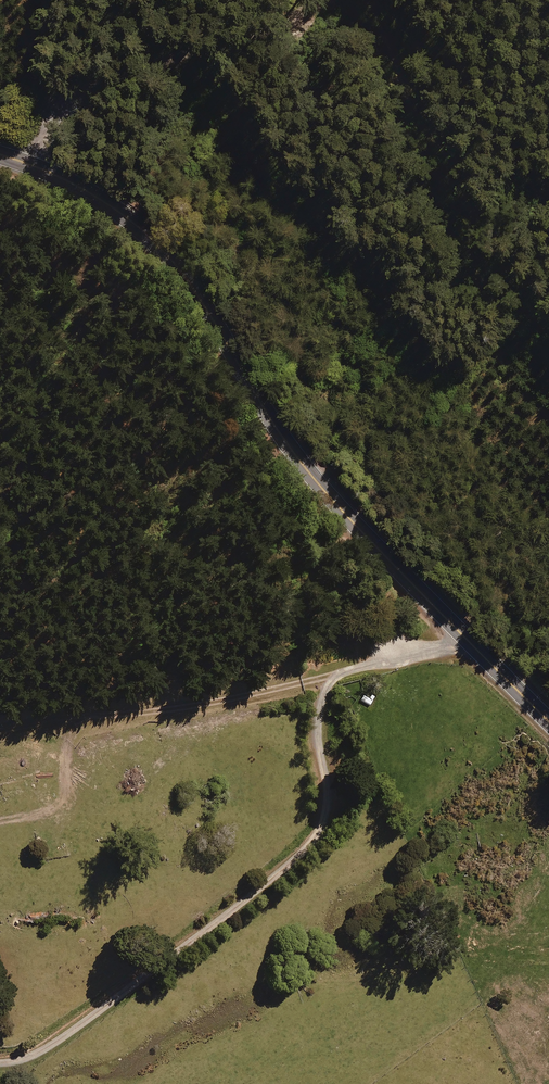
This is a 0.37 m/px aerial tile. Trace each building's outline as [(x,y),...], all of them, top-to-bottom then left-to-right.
[(364,694),(360,700),(369,705),(372,700),(364,694)] [(358,704),(355,710),(364,715),(367,709),(358,704)]
